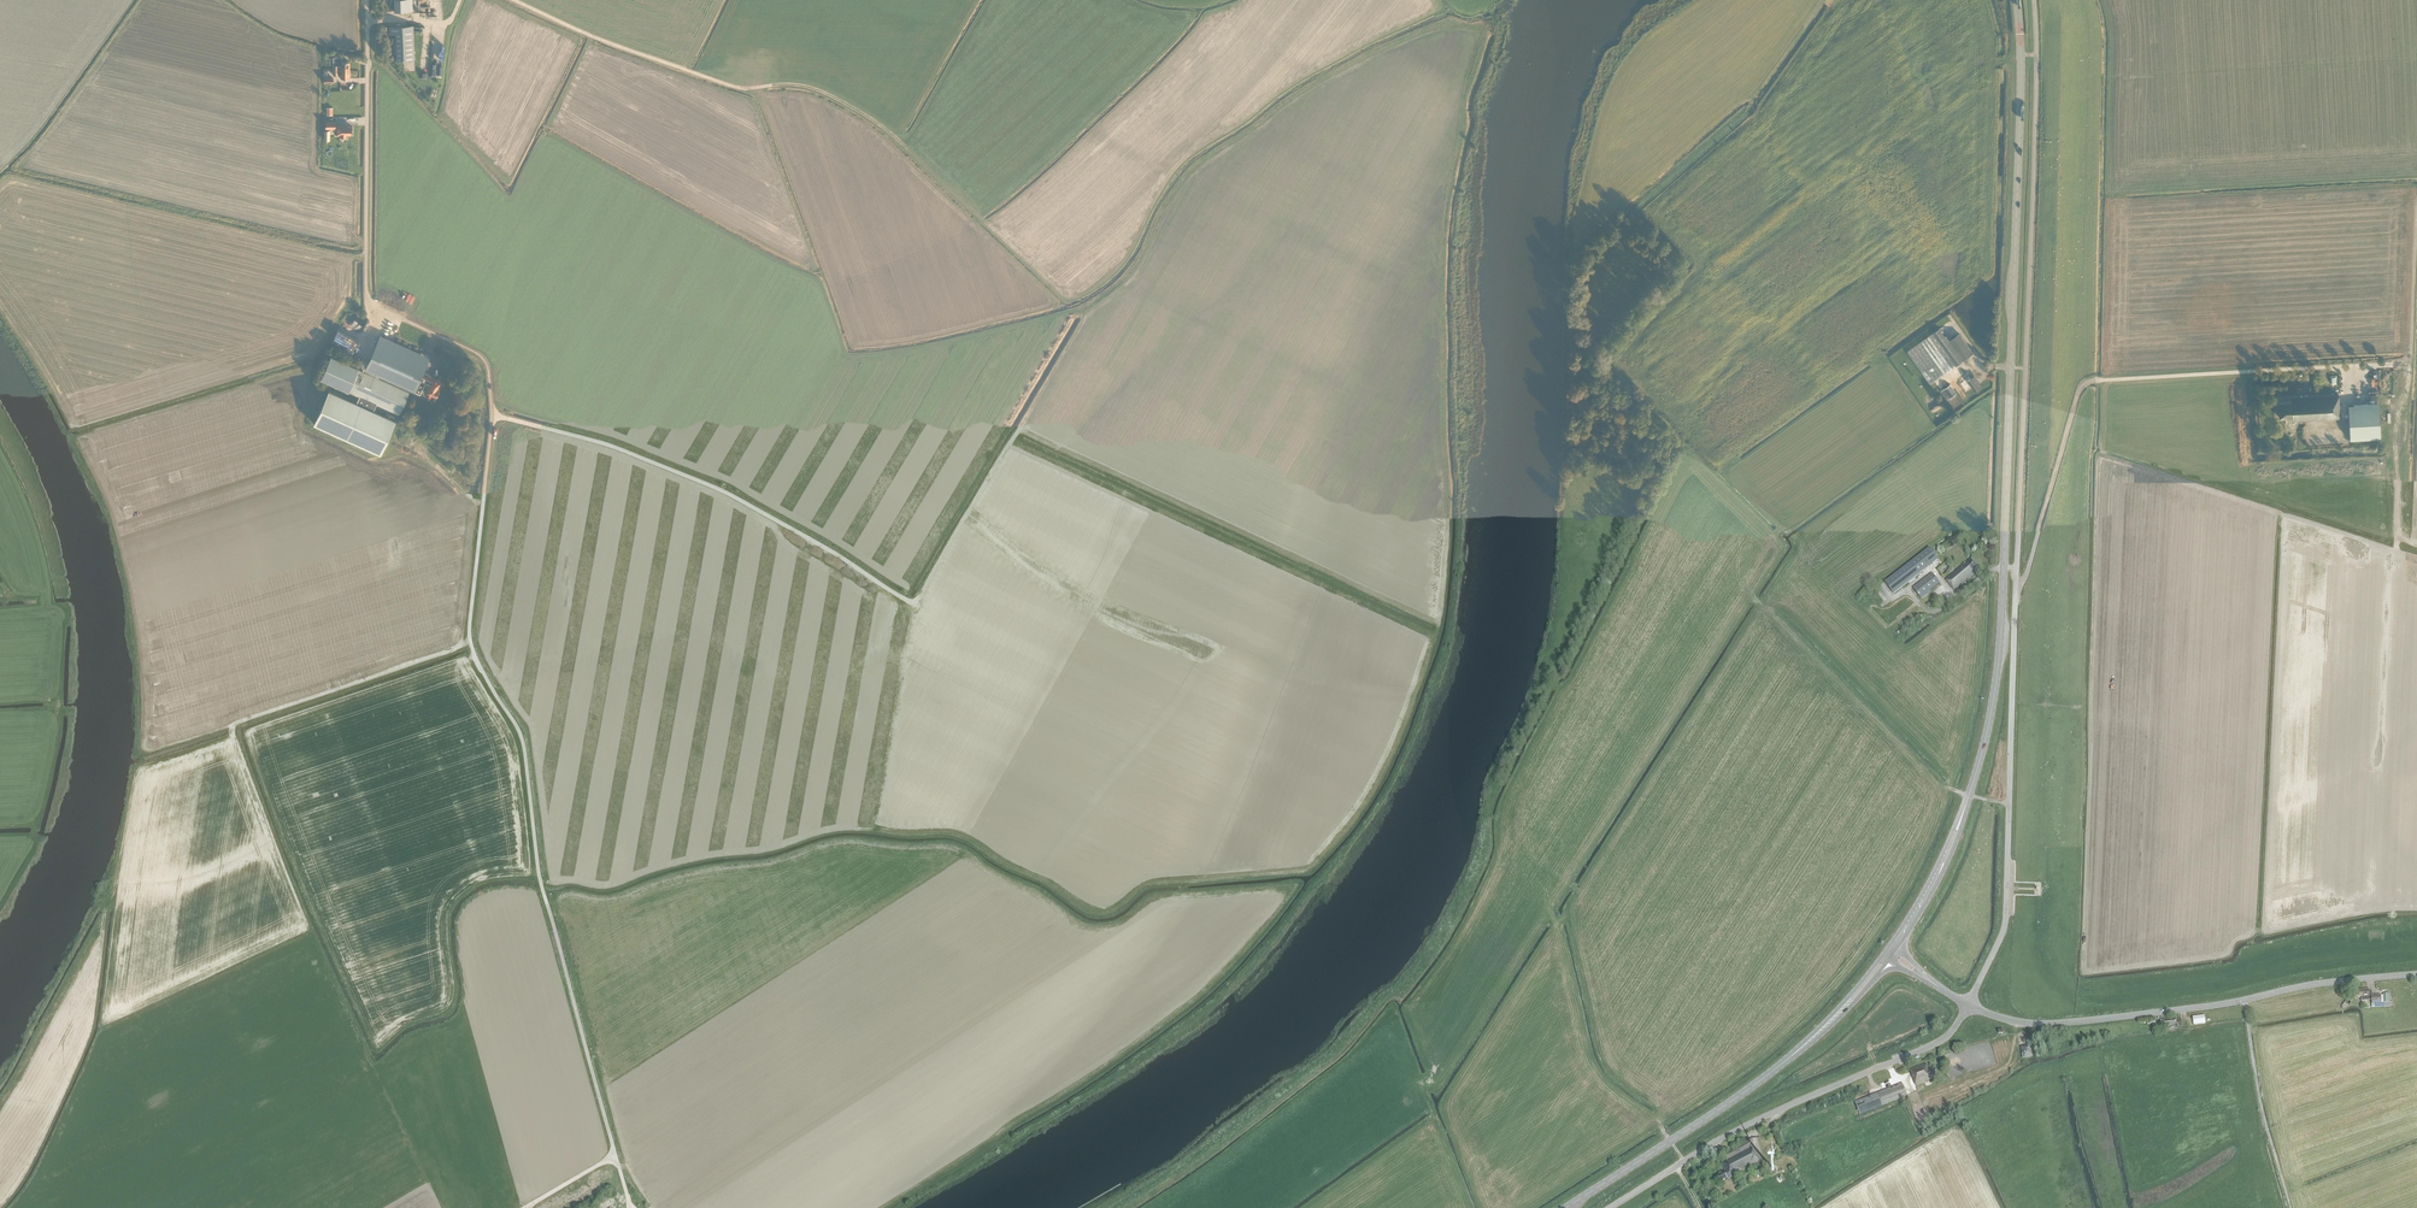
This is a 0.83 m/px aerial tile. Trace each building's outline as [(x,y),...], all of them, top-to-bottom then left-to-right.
[(394,11),(413,11),(412,0),(394,0),(394,11)] [(394,33),(396,60),(414,59),(412,25),(388,26),(388,34),(394,33)] [(333,65),(333,70),(349,70),(349,62),(341,62),(340,67),(338,67),(338,65),(333,65)] [(349,70),(333,70),(333,75),(340,75),(340,78),(349,78),(349,70)] [(344,125),(337,125),(335,125),(335,121),(326,121),(326,128),(335,128),(335,127),(337,127),(337,135),(341,135),(341,137),(346,137),(346,134),(351,134),(352,126),(344,126),(344,125)] [(1950,340),(1949,340),(1948,341),(1939,328),(1907,351),(1930,383),(1973,353),(1959,333),(1950,340)] [(398,412),(408,390),(379,377),(380,375),(421,394),(426,384),(427,385),(426,387),(429,388),(427,391),(430,393),(429,396),(434,398),(438,389),(437,388),(441,381),(429,375),(431,371),(425,368),(426,366),(418,362),(422,354),(380,335),(365,368),(366,369),(365,371),(359,368),(359,367),(331,354),(320,377),(348,390),(349,390),(358,394),(354,403),(327,391),(311,425),(377,455),(393,421),(371,411),(375,402),(398,412)] [(1968,381),(1975,390),(1980,386),(1978,384),(1980,382),(1975,375),(1971,378),(1968,374),(1965,377),(1968,381)] [(2364,394),(2381,394),(2380,376),(2374,376),(2374,380),(2370,380),(2369,374),(2364,375),(2364,394)] [(1957,393),(1950,384),(1941,391),(1947,400),(1957,393)] [(2292,401),(2279,402),(2280,417),(2286,417),(2286,421),(2340,418),(2339,394),(2291,397),(2292,401)] [(2348,408),(2350,438),(2380,436),(2379,406),(2348,408)] [(1929,548),(1884,582),(1893,594),(1938,559),(1929,548)] [(1945,579),(1954,590),(1974,573),(1973,572),(1979,568),(1972,559),(1966,564),(1965,562),(1945,579)] [(1932,573),(1913,588),(1920,598),(1939,583),(1932,573)] [(2354,998),(2361,997),(2361,1001),(2371,1000),(2372,1003),(2381,1002),(2380,995),(2372,995),(2371,992),(2370,991),(2368,991),(2368,989),(2357,990),(2357,991),(2354,992),(2354,998)] [(2349,998),(2343,1006),(2347,1008),(2353,1000),(2349,998)] [(2204,1015),(2192,1017),(2193,1025),(2205,1024),(2204,1015)] [(2160,1020),(2161,1027),(2170,1026),(2170,1028),(2178,1026),(2177,1017),(2169,1018),(2169,1019),(2160,1020)] [(2033,1056),(2030,1045),(2021,1047),(2022,1054),(2021,1054),(2022,1058),(2033,1056)] [(1926,1064),(1910,1070),(1916,1086),(1924,1083),(1924,1082),(1929,1081),(1928,1080),(1937,1076),(1934,1068),(1928,1070),(1926,1064)] [(1907,1096),(1902,1083),(1855,1102),(1860,1115),(1907,1096)] [(1761,1163),(1752,1147),(1748,1141),(1723,1155),(1726,1160),(1725,1160),(1726,1162),(1722,1164),(1726,1172),(1722,1174),(1721,1172),(1718,1173),(1719,1175),(1717,1176),(1720,1182),(1727,1178),(1736,1173),(1738,1178),(1743,1175),(1742,1173),(1757,1165),(1758,1166),(1751,1170),(1756,1178),(1767,1173),(1761,1163)]
